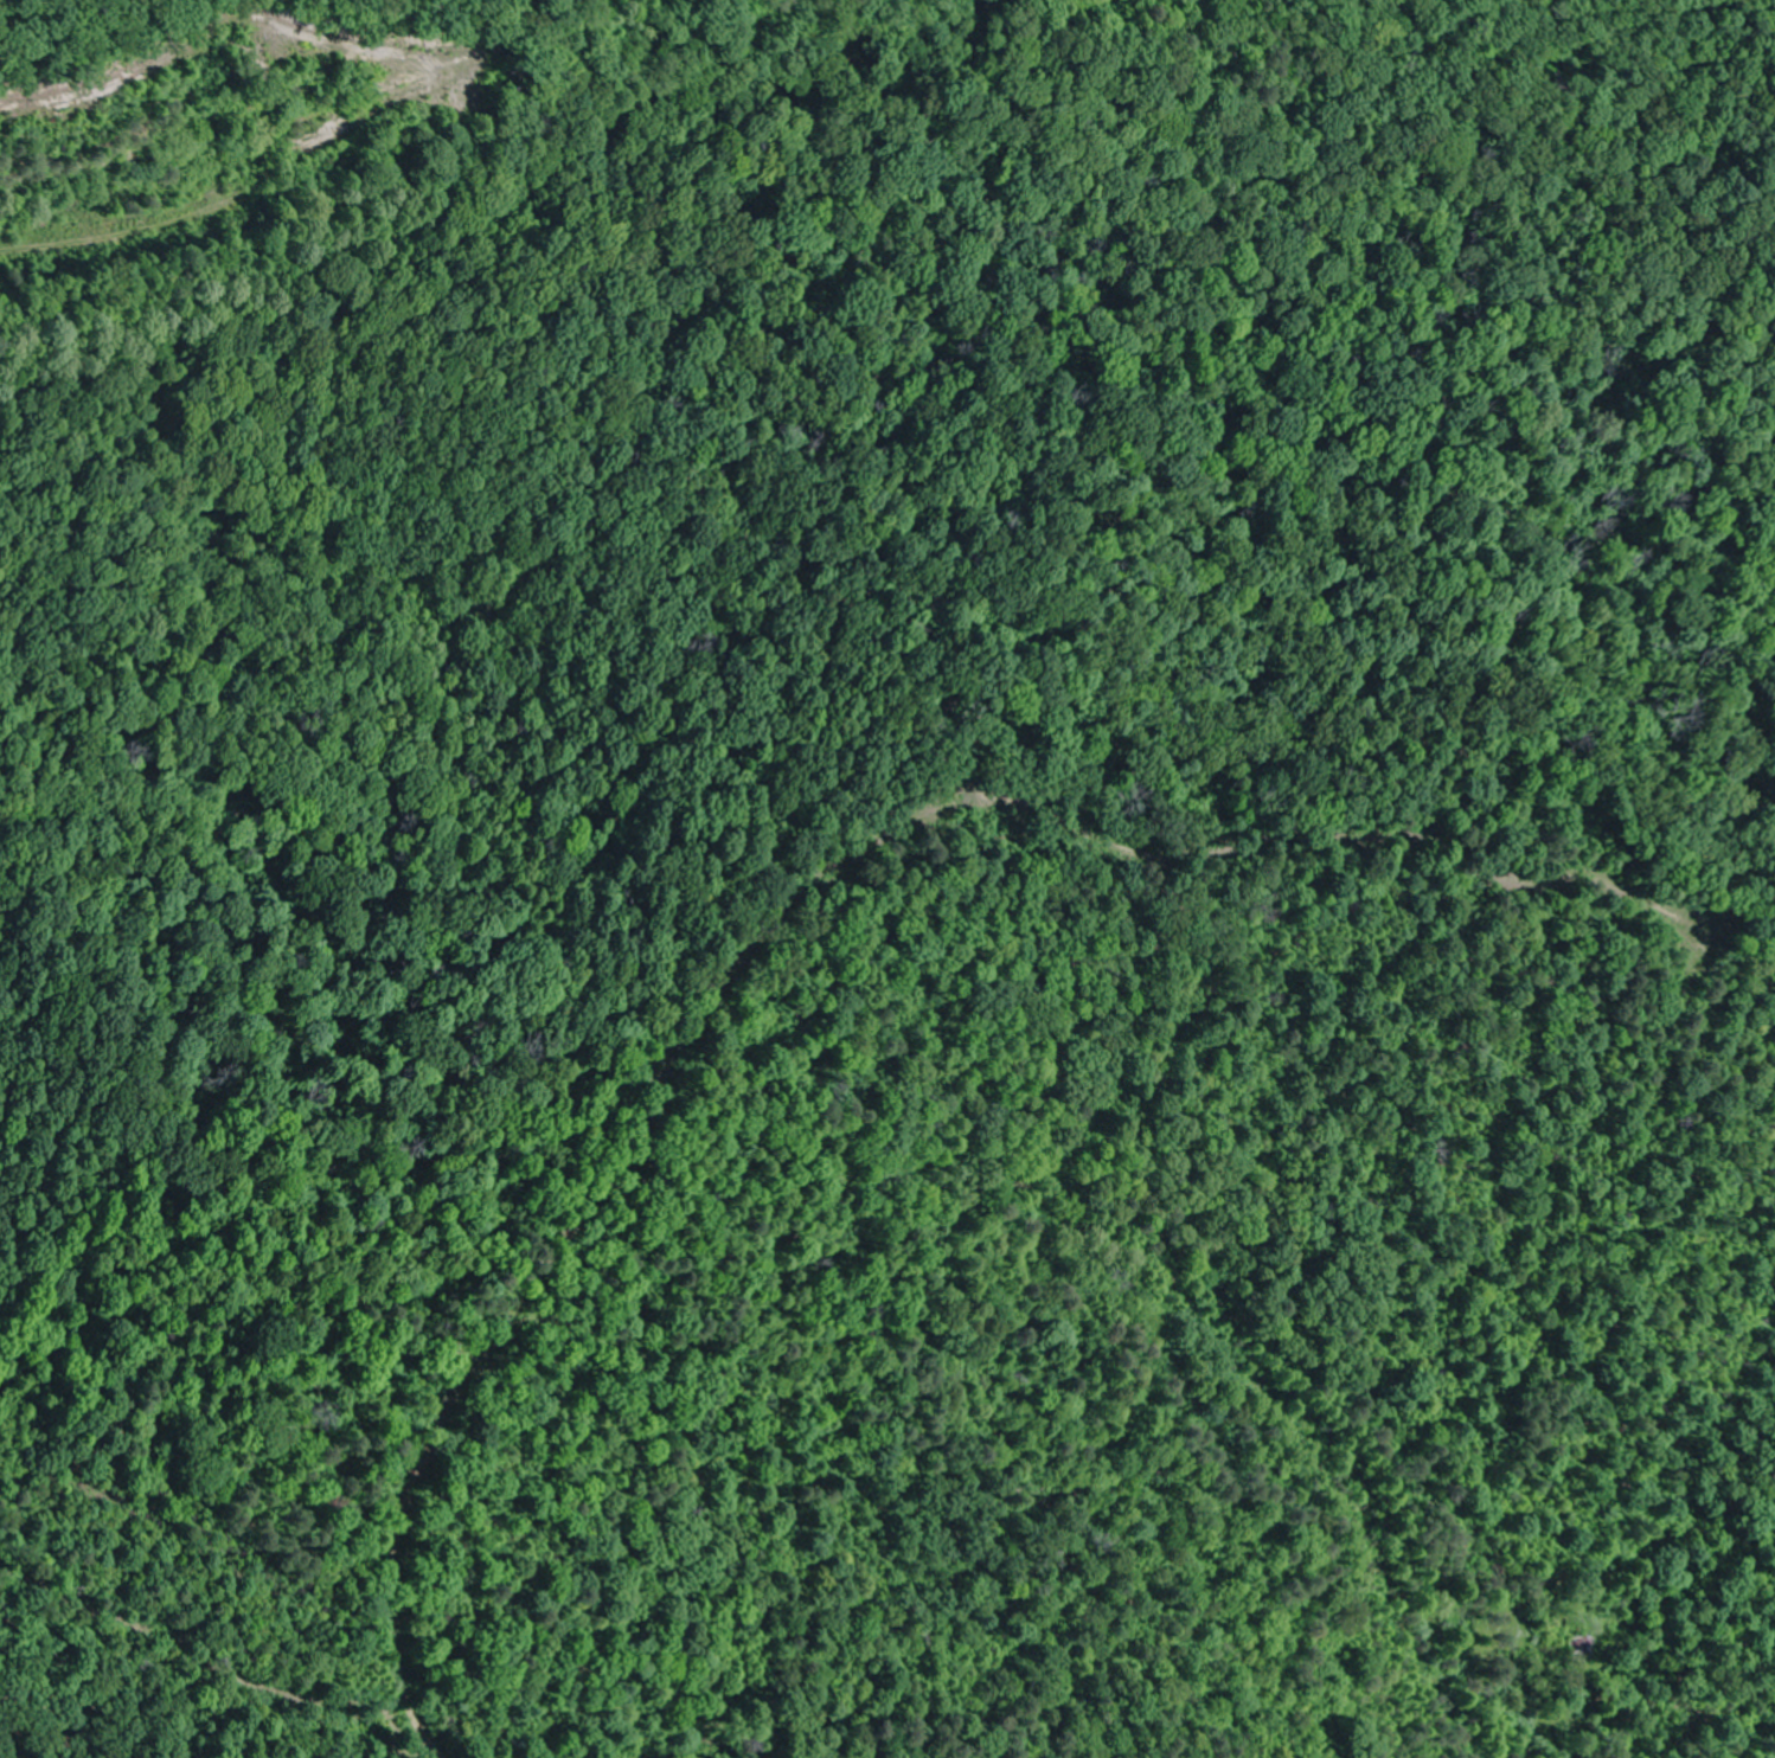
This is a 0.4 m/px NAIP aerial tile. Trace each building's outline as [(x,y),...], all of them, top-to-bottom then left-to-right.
[(1591,1652),(1590,1637),(1568,1638),(1569,1653),(1591,1652)]
